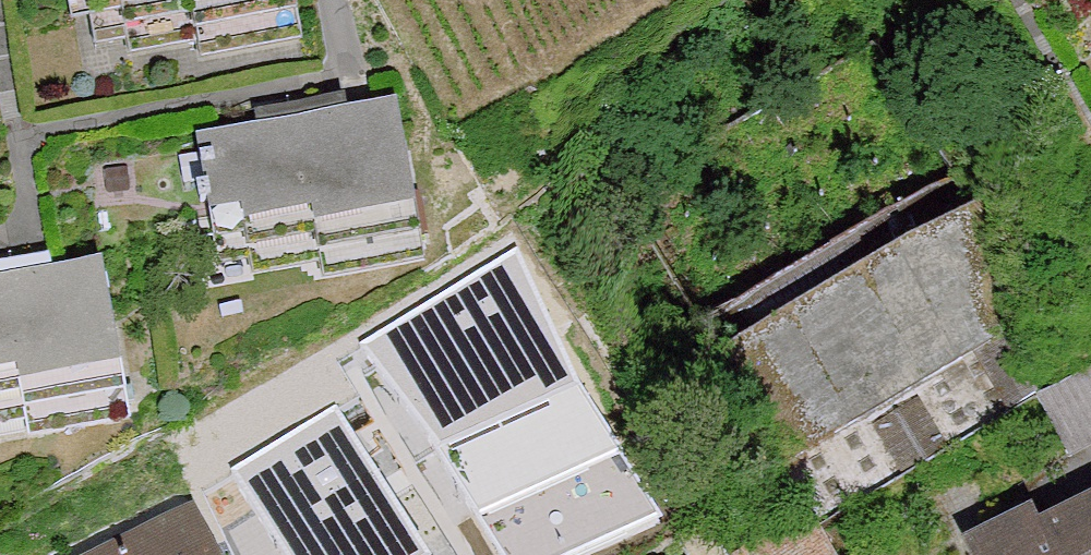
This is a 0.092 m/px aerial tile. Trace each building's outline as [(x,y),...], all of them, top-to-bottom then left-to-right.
[(129,44),(196,32),(199,47),(299,29),(294,0),(88,0),(93,28),(125,22),(129,44)] [(982,220),(878,41),(620,193),(779,464),(815,509),(889,476),(1011,404),(982,220)] [(197,138),(217,247),(247,242),(251,264),(318,251),(321,267),(421,249),(395,103),(197,138)] [(359,344),(431,440),(500,554),(516,554),(647,493),(577,381),(517,247),(359,344)] [(25,410),(27,424),(126,407),(100,262),(0,279),(0,414),(25,410)] [(1037,396),(1069,454),(1090,443),(1090,367),(1037,396)] [(232,469),(285,554),(429,554),(336,405),(232,469)] [(956,554),(1090,554),(1090,502),(1082,485),(954,551),(956,554)] [(805,511),(728,554),(830,554),(805,511)] [(113,554),(206,554),(188,518),(113,554)]
